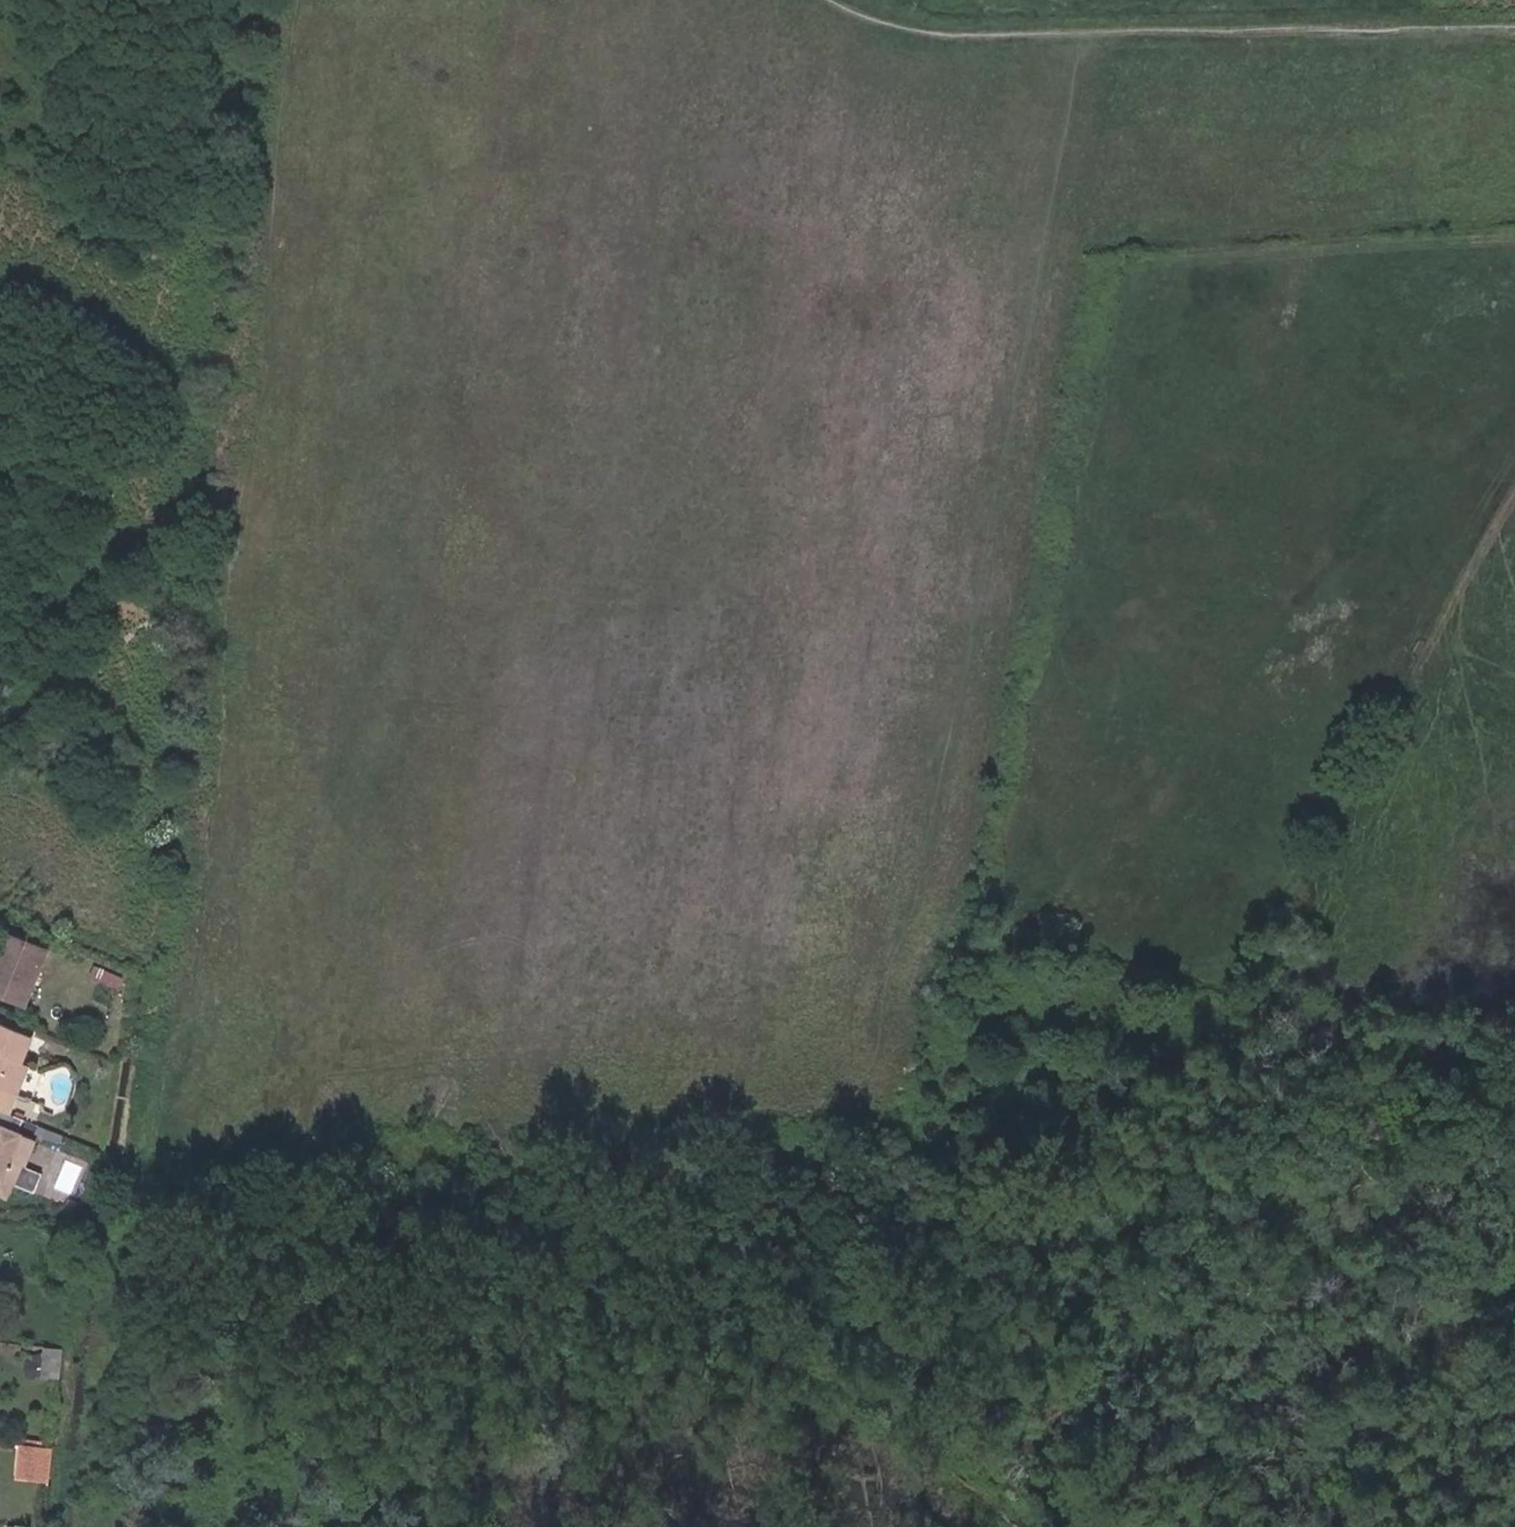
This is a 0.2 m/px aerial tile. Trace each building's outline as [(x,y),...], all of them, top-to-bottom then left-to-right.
[(48,949),(8,933),(0,952),(0,998),(26,1008),(48,949)] [(33,1037),(0,1023),(0,1110),(9,1114),(29,1066),(22,1063),(33,1037)] [(0,1110),(0,1195),(6,1198),(13,1182),(17,1184),(23,1169),(34,1142),(20,1136),(21,1135),(4,1127),(9,1114),(0,1110)] [(23,1169),(17,1184),(35,1192),(42,1176),(23,1169)] [(59,1377),(61,1350),(44,1349),(43,1359),(42,1375),(59,1377)] [(42,1375),(43,1359),(24,1362),(27,1378),(41,1376),(42,1375)] [(42,1448),(43,1441),(22,1439),(22,1445),(42,1448)] [(34,1478),(36,1459),(19,1457),(16,1476),(34,1478)]
